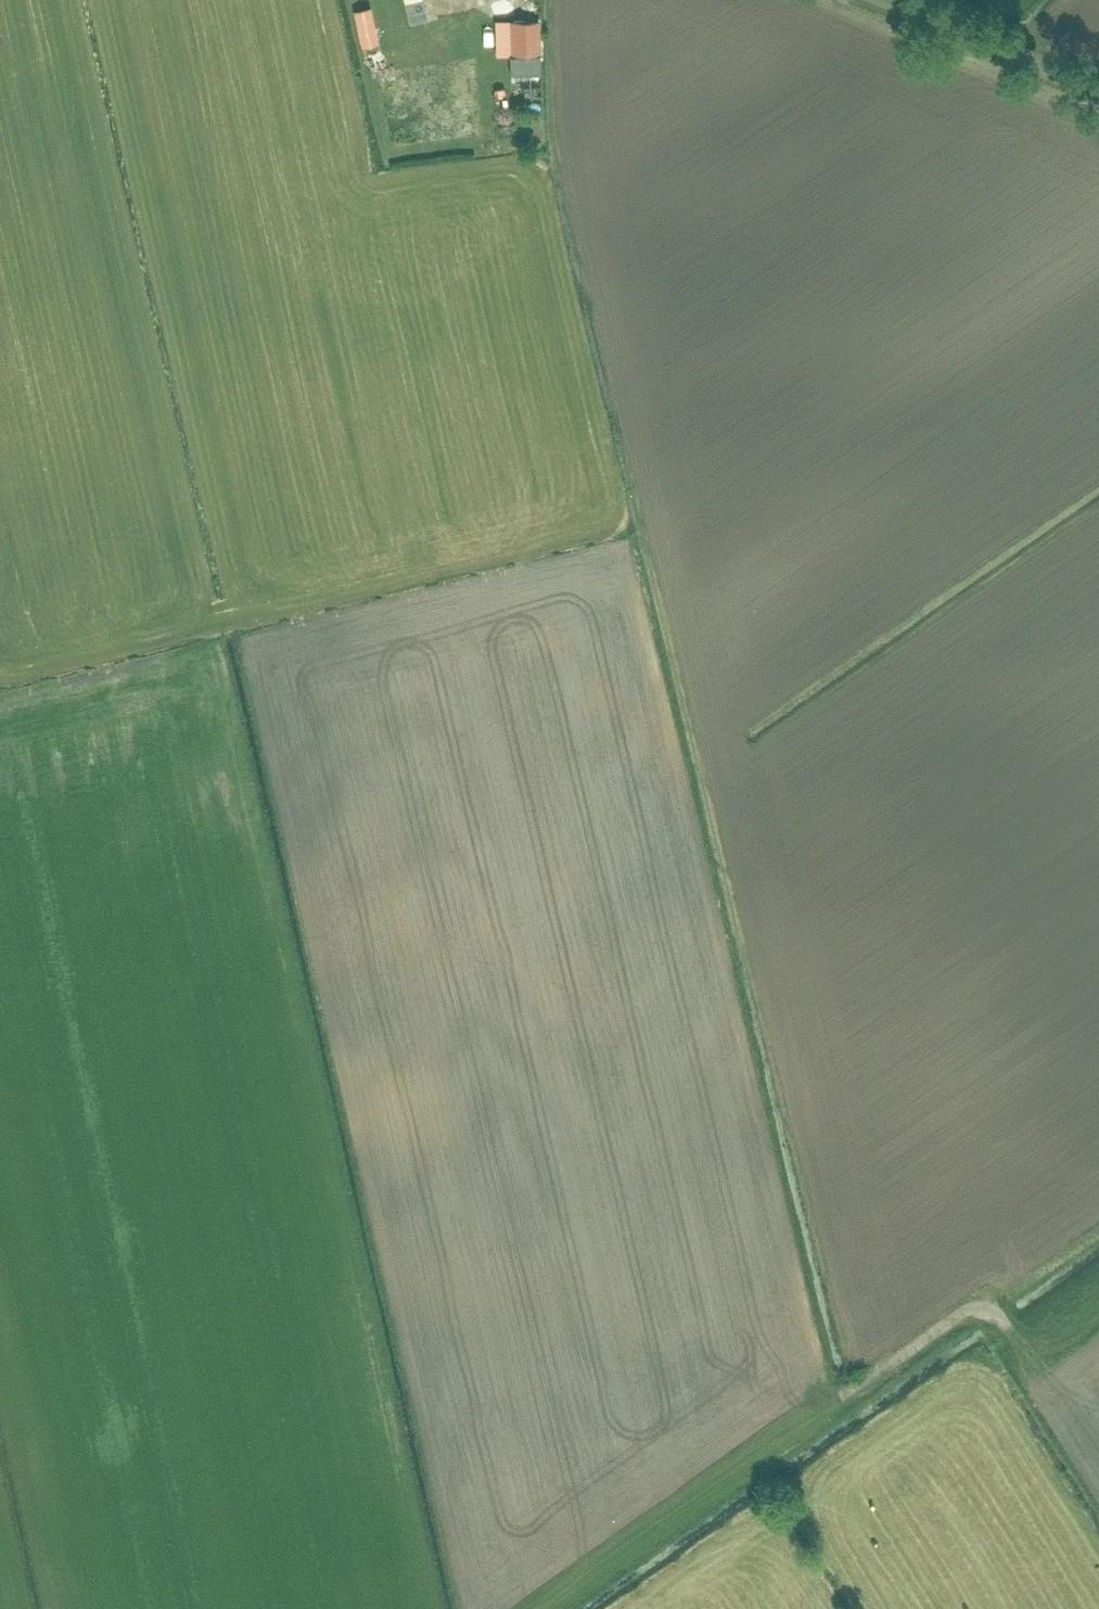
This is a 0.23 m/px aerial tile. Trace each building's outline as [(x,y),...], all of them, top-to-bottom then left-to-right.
[(355,5),(363,40),(381,36),(373,1),(355,5)] [(540,19),(494,20),(495,55),(541,54),(540,19)] [(522,107),(545,106),(543,65),(520,66),(522,107)]
